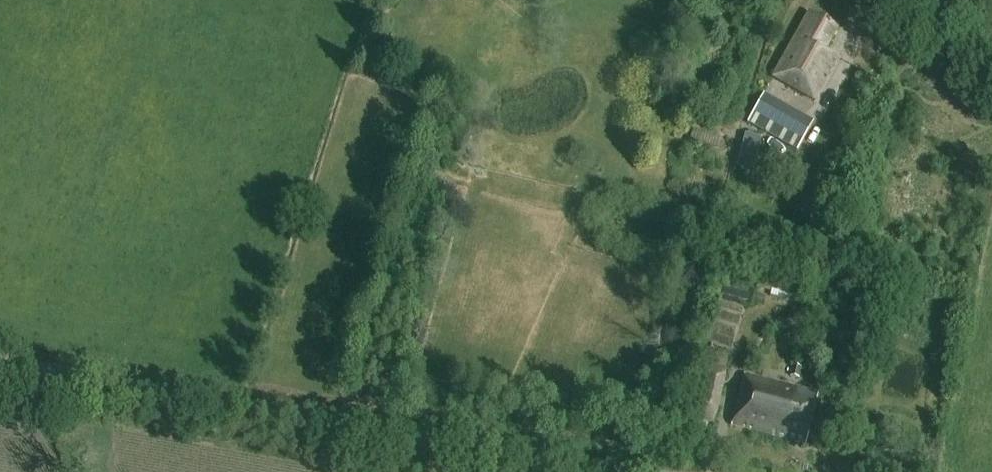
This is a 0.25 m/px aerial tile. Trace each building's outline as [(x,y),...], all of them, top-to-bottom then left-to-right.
[(815,102),(839,59),(825,52),(836,33),(806,16),(772,78),(815,102)] [(764,95),(747,124),(796,151),(813,122),(764,95)] [(744,135),(740,151),(748,153),(753,137),(744,135)] [(686,416),(714,422),(727,368),(700,361),(686,416)] [(792,366),(790,375),(799,378),(802,368),(792,366)] [(745,377),(734,429),(805,444),(816,392),(745,377)]
